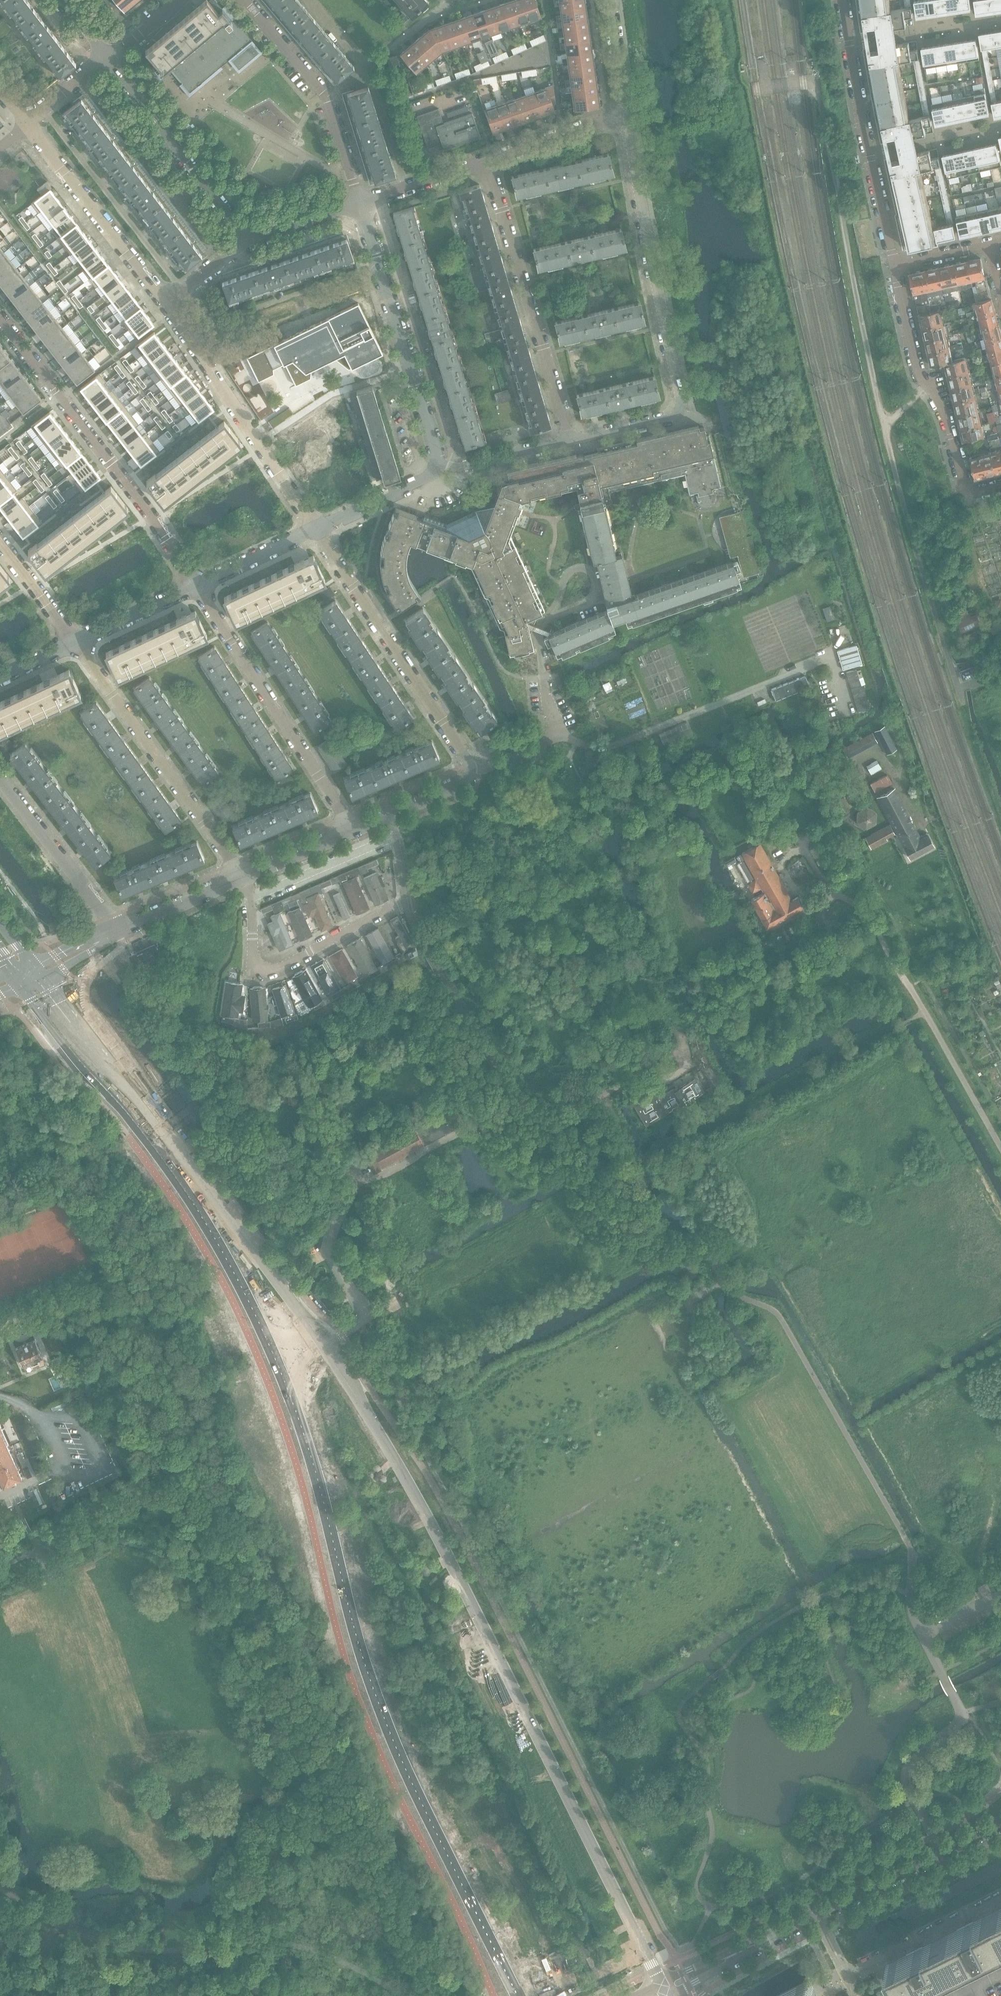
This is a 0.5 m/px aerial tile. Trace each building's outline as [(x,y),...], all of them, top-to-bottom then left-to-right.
[(38,15),(33,8),(31,5),(30,5),(27,0),(13,0),(4,7),(5,8),(7,7),(18,20),(22,26),(20,27),(21,29),(38,15)] [(119,4),(125,11),(138,0),(115,0),(119,4)] [(245,43),(251,38),(247,34),(235,20),(225,8),(224,10),(222,7),(215,0),(209,0),(208,1),(208,0),(204,0),(145,50),(147,52),(153,59),(162,71),(167,67),(189,93),(205,80),(213,73),(221,67),(228,60),(227,58),(245,43)] [(287,0),(269,0),(267,2),(273,9),(275,7),(277,9),(287,0)] [(304,7),(298,0),(287,0),(277,9),(279,13),(278,15),(283,21),(286,20),(289,23),(287,26),(292,32),(295,31),(296,32),(313,18),(304,7)] [(427,3),(427,2),(426,2),(424,0),(397,0),(411,16),(427,3)] [(521,0),(513,0),(511,1),(519,23),(528,20),(521,0)] [(533,0),(521,0),(528,20),(539,16),(533,0)] [(583,0),(559,0),(561,10),(584,7),(583,0)] [(906,26),(905,18),(913,17),(912,10),(910,0),(904,0),(905,8),(891,10),(889,0),(861,0),(863,20),(865,28),(876,26),(880,26),(881,30),(893,28),(895,28),(906,26)] [(926,0),(914,0),(916,10),(917,16),(928,14),(926,0)] [(937,0),(926,0),(928,14),(939,13),(937,0)] [(948,0),(937,0),(939,13),(949,11),(948,0)] [(959,0),(948,0),(949,11),(960,10),(959,0)] [(970,0),(959,0),(960,10),(971,8),(970,1),(970,0)] [(974,0),(976,13),(1000,9),(1000,0),(974,0)] [(519,23),(511,1),(501,4),(509,27),(519,23)] [(509,27),(501,4),(491,8),(499,30),(509,27)] [(586,17),(584,7),(561,10),(562,21),(586,17)] [(499,30),(491,8),(482,11),(490,34),(499,30)] [(490,34),(482,11),(472,14),(480,37),(490,34)] [(480,37),(472,14),(462,18),(471,40),(480,37)] [(38,50),(55,37),(47,26),(46,24),(45,23),(44,23),(38,15),(21,29),(22,30),(24,29),(39,48),(37,49),(38,50)] [(587,28),(586,17),(562,21),(564,32),(587,28)] [(334,43),(324,31),(313,18),(296,32),(299,36),(298,38),(303,45),(306,44),(308,46),(307,49),(312,56),(315,54),(317,57),(334,43)] [(471,40),(462,18),(453,21),(461,44),(471,40)] [(461,44),(453,21),(443,24),(451,47),(461,44)] [(451,47),(443,24),(433,28),(434,29),(430,32),(441,51),(451,47)] [(926,134),(924,126),(932,124),(930,118),(930,115),(925,89),(919,58),(919,56),(918,49),(910,50),(909,42),(898,44),(897,40),(896,32),(895,28),(893,28),(881,30),(880,26),(876,26),(878,35),(879,43),(880,51),(869,53),(870,61),(877,103),(883,131),(885,139),(896,136),(900,136),(901,139),(913,137),(915,136),(926,134)] [(589,39),(587,28),(564,32),(565,42),(589,39)] [(979,34),(981,46),(982,48),(988,47),(1000,45),(1000,31),(979,34)] [(441,51),(430,32),(427,34),(425,32),(417,40),(432,58),(441,51)] [(545,41),(543,36),(543,35),(536,38),(539,43),(545,41)] [(76,64),(72,59),(67,52),(64,48),(64,49),(55,37),(38,50),(39,52),(41,51),(59,74),(57,75),(58,77),(60,75),(76,64)] [(257,57),(262,52),(251,38),(245,43),(227,58),(228,60),(232,65),(234,64),(239,69),(255,55),(257,57)] [(539,43),(536,38),(529,41),(532,47),(539,43)] [(590,50),(589,39),(565,42),(567,53),(590,50)] [(977,46),(976,39),(965,41),(968,61),(979,59),(977,46)] [(432,58),(417,40),(409,46),(425,64),(432,58)] [(968,61),(965,41),(954,43),(957,63),(968,61)] [(354,66),(343,54),(334,43),(317,57),(319,60),(317,62),(323,68),(326,67),(328,70),(326,72),(332,79),(334,78),(336,81),(354,66)] [(957,63),(954,43),(944,45),(947,64),(957,63)] [(527,49),(524,44),(518,47),(520,52),(527,49)] [(947,64),(944,45),(933,46),(936,66),(947,64)] [(425,64),(409,46),(401,53),(417,71),(425,64)] [(936,66),(933,46),(922,48),(923,55),(925,68),(936,66)] [(520,52),(518,47),(511,50),(513,55),(520,52)] [(592,60),(590,50),(567,53),(568,64),(592,60)] [(508,57),(506,52),(499,55),(501,60),(508,57)] [(399,64),(397,55),(386,58),(389,67),(399,64)] [(501,60),(499,55),(492,58),(494,63),(501,60)] [(490,66),(487,60),(480,63),(483,69),(490,66)] [(593,71),(592,60),(568,64),(570,74),(593,71)] [(483,69),(480,63),(473,66),(476,72),(483,69)] [(463,77),(461,71),(454,74),(456,79),(463,77)] [(595,82),(593,71),(570,74),(571,85),(595,82)] [(489,83),(488,77),(473,79),(475,86),(489,83)] [(444,83),(442,78),(435,80),(437,86),(444,83)] [(431,88),(430,82),(422,85),(422,84),(419,85),(421,92),(424,91),(424,90),(431,88)] [(596,92),(595,82),(571,85),(572,96),(596,92)] [(545,87),(545,88),(534,92),(542,115),(553,111),(551,106),(555,104),(553,85),(545,87)] [(377,116),(372,101),(368,86),(347,93),(348,97),(345,98),(348,106),(351,106),(352,108),(352,110),(349,111),(352,120),(355,119),(356,123),(377,116)] [(542,115),(534,92),(525,95),(533,118),(542,115)] [(598,103),(596,92),(572,96),(574,107),(581,106),(581,108),(591,107),(591,104),(598,103)] [(988,105),(985,92),(974,95),(979,114),(990,112),(988,105)] [(533,118),(525,95),(515,99),(523,121),(533,118)] [(979,114),(974,95),(964,97),(968,117),(979,114)] [(968,117),(964,97),(953,99),(957,119),(968,117)] [(93,113),(92,112),(91,110),(92,108),(87,101),(84,102),(81,98),(73,103),(74,104),(72,105),(62,113),(85,144),(95,136),(92,132),(101,125),(99,122),(101,120),(95,112),(93,113)] [(523,121),(515,99),(505,102),(513,125),(523,121)] [(957,119),(953,99),(943,102),(947,121),(957,119)] [(998,100),(992,102),(992,104),(995,116),(1000,115),(1000,100),(998,100)] [(513,125),(505,102),(496,105),(504,128),(513,125)] [(947,121),(943,102),(932,104),(934,117),(936,124),(947,121)] [(504,128),(496,105),(486,109),(494,131),(504,128)] [(448,117),(469,110),(467,106),(447,113),(448,117)] [(480,137),(472,113),(443,123),(438,109),(417,116),(427,148),(437,145),(436,144),(441,142),(443,150),(480,137)] [(386,145),(381,131),(377,116),(356,123),(357,126),(354,127),(357,136),(360,135),(361,139),(358,141),(361,149),(364,149),(365,152),(386,145)] [(113,139),(112,138),(110,136),(112,134),(106,127),(104,128),(101,125),(92,132),(95,136),(85,144),(106,170),(115,162),(112,158),(122,151),(119,148),(121,146),(115,138),(113,139)] [(939,240),(943,239),(956,236),(954,224),(953,223),(947,196),(941,166),(940,163),(939,156),(931,158),(930,150),(918,153),(918,149),(917,145),(916,140),(915,136),(913,137),(901,139),(900,136),(896,136),(898,144),(900,153),(901,160),(890,163),(892,171),(904,228),(909,250),(939,243),(939,240)] [(997,144),(985,146),(990,169),(1000,166),(1000,164),(998,149),(997,144)] [(395,175),(386,145),(365,152),(366,155),(363,157),(366,165),(369,165),(370,166),(370,168),(367,170),(370,178),(373,178),(374,181),(380,179),(380,180),(381,179),(381,180),(395,175)] [(990,169),(985,146),(975,148),(980,171),(990,169)] [(980,171),(975,148),(964,151),(969,173),(980,171)] [(206,161),(196,149),(192,152),(202,164),(206,161)] [(132,165),(131,164),(130,162),(132,160),(126,153),(124,154),(122,151),(112,158),(115,162),(106,170),(125,196),(135,188),(132,184),(141,176),(139,174),(141,171),(135,164),(132,165)] [(969,173),(964,151),(954,153),(959,176),(969,173)] [(959,176),(954,153),(943,156),(944,163),(948,178),(959,176)] [(613,173),(608,154),(576,161),(580,181),(613,173)] [(580,181),(576,161),(544,169),(548,188),(580,181)] [(548,188),(544,169),(511,177),(516,196),(548,188)] [(152,191),(151,190),(150,188),(152,186),(146,179),(144,180),(141,176),(132,184),(135,188),(125,196),(145,222),(155,214),(152,210),(162,203),(159,200),(161,197),(155,190),(152,191)] [(42,195),(51,188),(46,181),(37,189),(42,195)] [(487,211),(481,192),(479,184),(458,190),(460,197),(466,217),(487,211)] [(50,190),(35,201),(42,210),(57,199),(50,190)] [(57,199),(42,210),(49,219),(64,207),(57,199)] [(172,217),(171,216),(170,214),(172,212),(166,204),(164,205),(162,203),(152,210),(155,214),(145,222),(165,247),(175,240),(172,236),(181,228),(179,225),(181,223),(175,216),(172,217)] [(999,206),(988,208),(993,228),(1000,226),(1000,216),(999,206)] [(64,207),(49,219),(55,228),(70,216),(64,207)] [(421,237),(419,230),(413,209),(415,208),(414,207),(412,207),(393,213),(397,227),(396,227),(396,228),(398,233),(399,233),(402,244),(424,238),(423,236),(421,237)] [(993,228),(988,208),(978,211),(982,230),(993,228)] [(0,210),(0,245),(4,250),(10,259),(17,267),(23,276),(30,284),(36,292),(43,301),(49,309),(56,317),(62,326),(68,334),(75,343),(81,351),(88,359),(95,368),(112,355),(8,220),(0,210)] [(496,242),(491,225),(487,211),(466,217),(476,248),(496,242)] [(982,230),(978,211),(967,213),(971,233),(982,230)] [(971,233),(967,213),(956,216),(958,223),(960,235),(971,233)] [(70,216),(55,228),(62,236),(77,224),(70,216)] [(77,224),(62,236),(68,244),(83,233),(77,224)] [(192,243),(191,242),(190,240),(192,238),(186,230),(184,231),(181,228),(172,236),(175,240),(165,247),(182,269),(183,269),(191,263),(194,260),(195,261),(202,256),(199,251),(201,249),(195,242),(192,243)] [(616,250),(625,248),(621,229),(533,249),(538,269),(547,267),(547,268),(562,265),(562,263),(579,259),(579,261),(585,260),(584,258),(601,254),(602,256),(617,252),(616,250)] [(83,233),(68,244),(74,252),(89,241),(83,233)] [(354,261),(349,247),(349,246),(346,238),(342,239),(341,237),(332,240),(332,243),(329,244),(327,242),(318,245),(318,248),(315,249),(323,272),(354,261)] [(429,262),(427,254),(422,240),(424,239),(424,238),(402,244),(405,252),(403,252),(405,258),(406,257),(410,269),(431,262),(431,261),(429,262)] [(89,241),(74,252),(80,260),(96,249),(89,241)] [(506,274),(496,242),(476,248),(485,280),(506,274)] [(323,272),(315,249),(311,250),(310,248),(301,251),(301,254),(298,255),(296,252),(287,256),(288,258),(284,260),(288,271),(293,270),(297,281),(323,272)] [(96,249),(80,260),(87,268),(102,257),(96,249)] [(10,259),(4,250),(0,253),(0,267),(10,259)] [(102,257),(87,268),(93,277),(108,265),(102,257)] [(297,281),(293,270),(288,271),(284,260),(280,261),(279,258),(270,262),(271,265),(267,266),(265,263),(257,266),(257,269),(253,270),(257,282),(262,281),(266,292),(279,287),(297,281)] [(985,276),(981,258),(968,261),(972,282),(975,281),(976,285),(988,283),(986,276),(985,276)] [(17,267),(10,259),(0,267),(0,280),(17,267)] [(972,282),(968,261),(961,263),(960,262),(957,263),(956,264),(951,265),(953,275),(957,274),(959,285),(960,285),(972,282)] [(436,286),(434,279),(430,264),(432,264),(431,262),(410,269),(414,281),(412,281),(413,282),(414,287),(415,286),(417,293),(439,287),(438,286),(436,286)] [(959,285),(957,274),(953,275),(951,265),(949,265),(948,264),(945,265),(944,266),(938,268),(944,293),(961,289),(960,285),(959,285)] [(108,265),(93,277),(99,285),(115,273),(108,265)] [(23,276),(17,267),(0,280),(0,283),(5,290),(23,276)] [(944,293),(938,268),(932,269),(932,268),(928,269),(928,270),(926,270),(928,280),(924,281),(926,292),(927,292),(928,297),(944,293)] [(266,292),(262,281),(257,282),(253,270),(250,271),(248,269),(239,272),(240,275),(236,277),(235,274),(226,277),(226,280),(222,281),(225,289),(225,290),(230,304),(266,292)] [(926,292),(924,281),(928,280),(926,270),(921,272),(920,271),(916,271),(916,273),(909,274),(910,276),(914,295),(926,292)] [(115,273),(99,285),(106,294),(121,282),(115,273)] [(515,305),(508,282),(506,274),(485,280),(494,311),(515,305)] [(11,298),(30,284),(23,276),(5,290),(11,298)] [(121,282),(106,294),(113,302),(128,291),(121,282)] [(990,290),(988,283),(976,285),(973,286),(974,293),(990,290)] [(18,306),(36,292),(30,284),(11,298),(18,306)] [(444,311),(437,289),(439,289),(439,287),(417,293),(420,301),(419,301),(420,307),(421,306),(425,318),(446,312),(446,310),(444,311)] [(992,298),(990,290),(974,293),(975,295),(974,295),(976,302),(992,298)] [(128,291),(113,302),(119,311),(134,299),(128,291)] [(24,315),(43,301),(36,292),(18,306),(24,315)] [(914,295),(917,307),(929,303),(928,297),(927,292),(926,292),(914,295)] [(996,313),(992,298),(976,302),(973,303),(974,308),(976,308),(978,314),(986,311),(987,315),(996,313)] [(134,299),(119,311),(126,319),(141,308),(134,299)] [(31,323),(49,309),(43,301),(24,315),(31,323)] [(357,302),(245,356),(255,376),(257,381),(274,372),(273,367),(283,362),(291,378),(294,385),(311,377),(310,369),(340,354),(347,369),(381,353),(357,302)] [(635,324),(644,322),(639,302),(555,322),(559,342),(568,339),(569,341),(571,341),(574,340),(574,338),(630,325),(630,327),(633,326),(635,326),(635,324)] [(947,308),(946,302),(930,306),(932,312),(947,308)] [(932,312),(930,306),(929,303),(917,307),(919,315),(920,315),(932,312)] [(524,336),(515,305),(494,311),(503,342),(524,336)] [(141,308),(126,319),(132,327),(147,316),(141,308)] [(949,316),(947,308),(932,312),(920,315),(919,316),(920,319),(921,320),(922,324),(931,322),(931,324),(933,323),(934,325),(936,324),(937,325),(944,324),(942,317),(949,316)] [(37,332),(56,317),(49,309),(31,323),(37,332)] [(998,323),(996,313),(987,315),(986,311),(978,314),(981,327),(998,323)] [(451,335),(449,328),(445,314),(447,313),(446,312),(425,318),(429,330),(427,331),(429,336),(430,336),(433,343),(454,336),(453,335),(451,335)] [(147,316),(132,327),(139,336),(154,324),(147,316)] [(44,340),(62,326),(56,317),(37,332),(44,340)] [(944,327),(944,326),(944,325),(944,324),(937,325),(936,324),(934,325),(933,323),(931,324),(931,322),(922,324),(924,334),(923,336),(924,338),(925,339),(946,335),(950,334),(948,326),(944,327)] [(998,323),(981,327),(982,328),(984,339),(993,336),(994,340),(1000,338),(1000,333),(998,323)] [(50,348),(68,334),(62,326),(44,340),(50,348)] [(154,332),(139,343),(145,351),(160,340),(154,332)] [(57,357),(75,343),(68,334),(50,348),(57,357)] [(946,335),(925,339),(926,341),(925,342),(926,345),(927,346),(929,354),(938,352),(937,351),(939,351),(939,349),(942,348),(941,347),(948,345),(946,335)] [(459,360),(452,338),(454,338),(454,336),(433,343),(435,350),(434,351),(435,356),(436,356),(440,367),(461,361),(461,360),(459,360)] [(533,367),(529,354),(524,336),(503,342),(513,373),(533,367)] [(994,340),(993,336),(984,339),(987,348),(985,348),(987,354),(1000,350),(1000,338),(994,340)] [(160,340),(145,351),(151,359),(166,348),(160,340)] [(63,365),(81,351),(75,343),(57,357),(63,365)] [(952,360),(950,351),(963,348),(962,344),(959,345),(958,343),(949,346),(948,345),(941,347),(942,348),(939,349),(939,351),(937,351),(938,352),(929,354),(931,366),(944,363),(952,361),(952,360)] [(166,348),(151,359),(157,368),(172,356),(166,348)] [(10,358),(4,350),(0,353),(0,366),(10,358)] [(987,354),(978,357),(979,361),(990,358),(991,363),(1000,361),(1000,365),(1000,350),(987,354)] [(69,374),(88,359),(81,351),(63,365),(69,374)] [(172,356),(157,368),(164,376),(179,364),(172,356)] [(970,373),(966,357),(952,360),(952,361),(944,363),(945,367),(946,368),(948,374),(956,372),(957,373),(959,373),(959,374),(962,374),(962,375),(970,373)] [(16,367),(10,358),(0,366),(0,379),(16,367)] [(76,383),(95,368),(88,359),(69,374),(76,383)] [(467,385),(464,377),(460,363),(462,363),(461,361),(440,367),(444,379),(443,380),(444,385),(445,385),(448,392),(469,386),(468,384),(467,385)] [(1000,365),(1000,361),(991,363),(995,378),(1000,377),(1000,365)] [(179,364),(164,376),(171,385),(186,373),(179,364)] [(22,375),(16,367),(0,379),(0,383),(4,389),(22,375)] [(542,399),(533,367),(513,373),(522,405),(542,399)] [(972,383),(971,378),(976,377),(974,372),(970,374),(970,373),(962,375),(962,374),(959,374),(959,373),(957,373),(956,372),(948,374),(950,383),(949,384),(950,387),(951,387),(951,388),(972,383)] [(186,373),(171,385),(177,394),(193,382),(186,373)] [(10,397),(29,383),(22,375),(4,389),(10,397)] [(96,376),(81,388),(87,396),(102,385),(96,376)] [(659,396),(654,377),(626,383),(631,402),(644,399),(645,401),(650,400),(650,398),(659,396)] [(193,382),(177,394),(184,403),(200,391),(193,382)] [(17,405),(35,391),(29,383),(10,397),(17,405)] [(631,402),(626,383),(604,388),(608,408),(617,406),(618,408),(623,406),(623,404),(631,402)] [(980,393),(979,388),(973,389),(972,383),(951,388),(951,389),(951,390),(951,393),(952,394),(955,403),(963,401),(963,399),(965,399),(965,397),(967,397),(967,396),(975,394),(980,393)] [(371,384),(349,391),(372,466),(377,480),(383,477),(384,482),(400,477),(373,389),(371,384)] [(102,385),(87,396),(94,404),(109,393),(102,385)] [(474,409),(472,402),(467,388),(469,387),(469,386),(448,392),(450,399),(449,400),(450,405),(452,405),(455,417),(476,410),(476,409),(474,409)] [(608,408),(604,388),(576,395),(581,414),(590,412),(590,414),(596,413),(595,411),(608,408)] [(998,388),(998,389),(993,390),(996,400),(991,402),(992,406),(1000,404),(1000,388),(998,388)] [(510,395),(507,390),(501,392),(494,394),(496,399),(510,395)] [(23,414),(42,399),(35,391),(17,405),(23,414)] [(200,391),(184,403),(191,412),(207,400),(200,391)] [(109,393),(94,404),(100,412),(115,401),(109,393)] [(978,408),(975,394),(967,396),(967,397),(965,397),(965,399),(963,399),(963,401),(955,403),(956,408),(955,410),(956,412),(957,413),(978,408)] [(550,425),(544,405),(542,399),(522,405),(528,425),(527,425),(529,431),(550,425)] [(207,400),(191,412),(199,421),(214,410),(207,400)] [(115,401),(100,412),(106,421),(121,409),(115,401)] [(992,406),(995,417),(1000,416),(1000,415),(999,415),(998,411),(1000,410),(1000,404),(992,406)] [(982,425),(978,410),(978,409),(978,408),(957,413),(958,415),(957,416),(957,419),(959,420),(960,426),(969,424),(969,425),(971,424),(972,426),(974,425),(974,427),(982,425)] [(121,409),(106,421),(112,429),(113,430),(128,418),(121,409)] [(483,439),(481,431),(475,412),(477,412),(476,410),(455,417),(459,429),(458,429),(459,435),(461,434),(464,447),(484,441),(484,440),(485,440),(485,438),(483,439)] [(50,412),(35,423),(41,432),(56,420),(50,412)] [(128,418),(113,430),(118,437),(120,439),(135,427),(128,418)] [(56,420),(41,432),(47,440),(62,428),(56,420)] [(224,421),(146,481),(164,504),(241,443),(224,421)] [(984,435),(982,425),(974,427),(974,425),(972,426),(971,424),(969,425),(969,424),(960,426),(964,440),(966,440),(984,435)] [(544,610),(510,534),(509,533),(513,525),(522,499),(522,497),(575,485),(579,501),(579,503),(575,504),(577,510),(581,509),(582,513),(580,514),(586,537),(589,552),(591,552),(593,562),(597,561),(615,556),(613,547),(614,546),(610,528),(605,508),(604,508),(603,505),(612,503),(609,492),(684,474),(689,494),(697,493),(699,500),(700,502),(702,504),(705,505),(706,505),(707,505),(710,504),(712,502),(713,500),(714,498),(714,495),(713,493),(712,489),(720,487),(708,435),(706,435),(704,427),(699,428),(698,425),(598,448),(598,452),(586,455),(584,455),(583,454),(583,453),(582,453),(581,453),(580,453),(576,454),(576,453),(506,470),(508,476),(503,477),(500,479),(498,480),(496,483),(496,486),(496,489),(497,492),(493,502),(446,523),(429,517),(424,515),(423,518),(402,511),(395,508),(385,535),(383,542),(381,549),(380,557),(380,564),(381,571),(382,579),(384,586),(387,592),(391,598),(396,606),(398,604),(401,608),(417,597),(418,598),(419,598),(420,597),(420,596),(415,588),(412,585),(410,580),(407,574),(406,568),(405,562),(406,556),(407,550),(410,542),(447,555),(450,557),(471,564),(498,626),(501,624),(503,629),(509,655),(533,649),(530,634),(535,621),(538,613),(544,610)] [(135,427),(120,439),(125,445),(127,448),(142,436),(135,427)] [(62,428),(47,440),(54,448),(69,437),(62,428)] [(142,436),(127,448),(132,454),(134,457),(149,445),(142,436)] [(989,448),(987,440),(986,436),(980,438),(983,450),(989,448)] [(69,437),(54,448),(60,456),(75,445),(69,437)] [(75,445),(60,456),(66,464),(81,453),(75,445)] [(149,445),(134,457),(141,466),(156,454),(149,445)] [(990,451),(996,474),(1000,472),(1000,448),(990,451)] [(996,474),(990,451),(970,456),(976,478),(996,474)] [(81,453),(66,464),(72,472),(87,461),(81,453)] [(87,461),(72,472),(79,480),(94,469),(87,461)] [(94,469),(79,480),(85,489),(101,478),(94,469)] [(0,490),(0,502),(12,493),(7,485),(0,490)] [(31,548),(28,550),(45,573),(128,509),(111,486),(108,488),(93,500),(72,516),(46,536),(31,548)] [(0,502),(0,508),(4,513),(19,501),(12,493),(0,502)] [(19,501),(4,513),(10,521),(25,509),(19,501)] [(25,509),(10,521),(16,529),(31,517),(25,509)] [(761,572),(744,509),(739,511),(740,515),(736,516),(735,513),(720,517),(731,556),(738,554),(744,576),(756,572),(756,574),(761,572)] [(31,517),(16,529),(23,538),(38,526),(31,517)] [(313,555),(224,597),(235,622),(325,581),(313,555)] [(627,624),(674,608),(702,598),(703,601),(707,599),(712,597),(711,595),(740,585),(732,562),(631,597),(630,591),(624,564),(623,561),(622,559),(621,555),(615,556),(597,561),(607,606),(606,606),(607,610),(581,621),(553,633),(548,636),(557,658),(613,634),(612,632),(615,631),(612,622),(624,617),(627,624)] [(10,579),(0,565),(0,587),(10,579)] [(333,594),(328,587),(320,593),(325,599),(332,594),(333,594)] [(351,624),(346,618),(346,617),(347,616),(344,612),(343,613),(335,601),(320,611),(336,634),(351,624)] [(441,637),(432,623),(423,609),(408,619),(411,624),(409,625),(412,630),(411,631),(414,636),(415,635),(424,648),(441,637)] [(195,611),(106,653),(117,678),(207,636),(195,611)] [(969,613),(956,619),(962,633),(976,627),(971,615),(970,613),(969,613)] [(285,651),(282,646),(267,623),(252,633),(270,660),(285,651)] [(351,657),(366,647),(361,640),(362,639),(361,637),(360,635),(358,636),(351,624),(336,634),(351,657)] [(459,664),(450,650),(441,637),(424,648),(430,657),(429,658),(432,663),(433,662),(442,675),(459,664)] [(856,646),(837,651),(842,670),(861,664),(856,646)] [(381,670),(377,664),(376,663),(378,662),(375,658),(373,659),(366,647),(351,657),(366,680),(381,670)] [(229,671),(214,648),(199,657),(214,680),(229,671)] [(300,674),(297,669),(285,651),(270,660),(285,683),(300,674)] [(477,692),(459,664),(442,675),(448,685),(447,686),(448,688),(450,690),(451,689),(460,703),(477,692)] [(963,671),(961,671),(960,672),(964,680),(979,674),(976,666),(965,670),(963,671)] [(0,702),(0,733),(81,695),(69,670),(0,702)] [(389,682),(388,681),(381,670),(366,680),(381,703),(396,693),(391,686),(393,685),(391,683),(390,681),(389,682)] [(229,703),(244,694),(229,671),(214,680),(229,703)] [(315,697),(312,692),(300,674),(285,683),(300,706),(303,705),(315,697)] [(870,708),(863,685),(861,685),(858,675),(848,678),(857,712),(870,708)] [(781,699),(805,690),(800,677),(776,686),(781,699)] [(169,705),(158,690),(149,678),(135,689),(154,716),(169,705)] [(496,719),(477,692),(460,703),(466,712),(465,713),(468,717),(469,716),(475,726),(477,724),(481,729),(496,719)] [(412,716),(407,709),(408,708),(405,704),(404,704),(396,693),(381,703),(397,726),(412,716)] [(244,727),(259,717),(244,694),(229,703),(244,727)] [(330,720),(327,715),(315,697),(303,705),(300,706),(315,730),(330,720)] [(112,726),(104,714),(96,703),(82,714),(98,736),(112,726)] [(185,727),(172,710),(169,705),(154,716),(170,738),(185,727)] [(274,740),(259,717),(244,727),(259,750),(274,740)] [(884,725),(874,730),(887,754),(896,749),(884,725)] [(128,748),(112,726),(98,736),(114,758),(128,748)] [(201,750),(197,745),(185,727),(170,738),(186,760),(201,750)] [(872,732),(842,748),(847,758),(877,742),(876,739),(872,732)] [(12,744),(8,738),(0,743),(0,744),(5,750),(12,744)] [(322,752),(333,745),(329,739),(318,746),(322,752)] [(292,768),(285,757),(274,740),(259,750),(277,778),(292,768)] [(425,764),(438,758),(431,742),(401,755),(408,771),(420,766),(421,767),(426,765),(425,764)] [(28,777),(42,766),(25,744),(11,754),(16,762),(15,763),(18,767),(20,766),(28,777)] [(326,758),(337,751),(333,745),(322,752),(326,758)] [(144,770),(128,748),(114,758),(130,781),(144,770)] [(217,772),(204,754),(201,750),(186,760),(203,783),(217,772)] [(330,764),(341,757),(337,751),(326,758),(330,764)] [(408,771),(401,755),(371,768),(378,784),(390,779),(391,780),(396,778),(395,777),(408,771)] [(334,771),(346,764),(341,757),(330,764),(334,771)] [(877,762),(867,767),(872,776),(882,770),(877,762)] [(59,788),(55,783),(42,766),(28,777),(33,783),(32,784),(35,788),(36,787),(45,799),(59,788)] [(378,784),(371,768),(345,779),(352,795),(360,792),(361,793),(363,792),(365,791),(365,790),(378,784)] [(161,793),(152,781),(144,770),(130,781),(146,803),(161,793)] [(887,774),(870,783),(871,785),(874,792),(891,783),(887,774)] [(61,820),(76,809),(59,788),(45,799),(50,805),(49,806),(52,810),(53,809),(61,820)] [(921,838),(919,834),(894,789),(878,797),(891,823),(910,858),(933,846),(927,835),(921,838)] [(180,820),(168,803),(161,793),(146,803),(166,830),(180,820)] [(213,808),(224,800),(219,793),(208,801),(213,808)] [(846,793),(841,797),(847,806),(853,803),(846,793)] [(317,810),(310,794),(284,805),(291,821),(299,818),(300,820),(302,818),(304,817),(304,816),(317,810)] [(217,814),(229,806),(224,800),(213,808),(217,814)] [(843,801),(832,806),(836,815),(847,810),(843,801)] [(291,821),(284,805),(259,816),(266,832),(274,829),(274,830),(279,828),(278,827),(291,821)] [(222,820),(233,812),(229,806),(217,814),(222,820)] [(93,831),(89,826),(76,809),(61,820),(67,827),(65,828),(69,832),(70,831),(78,842),(93,831)] [(266,832),(259,816),(233,827),(240,843),(248,840),(249,841),(252,840),(254,839),(253,838),(266,832)] [(889,825),(865,837),(871,848),(886,840),(885,838),(894,833),(889,825)] [(110,853),(105,848),(93,831),(78,842),(83,848),(82,849),(84,852),(85,854),(87,853),(95,864),(110,853)] [(203,859),(196,842),(170,854),(178,870),(185,867),(186,868),(191,866),(190,865),(203,859)] [(742,853),(756,878),(748,883),(752,892),(761,887),(764,892),(751,899),(766,928),(803,907),(798,896),(791,900),(759,843),(742,853)] [(736,851),(734,848),(721,855),(726,864),(729,862),(727,857),(736,851)] [(739,851),(738,851),(734,854),(749,881),(754,878),(739,851)] [(178,870),(170,854),(145,864),(152,881),(160,877),(161,879),(166,877),(165,875),(178,870)] [(367,869),(378,864),(376,860),(365,864),(357,867),(360,875),(361,874),(368,871),(367,869)] [(152,881),(145,864),(115,877),(122,894),(135,888),(136,890),(140,888),(140,886),(152,881)] [(341,883),(360,875),(357,867),(354,869),(349,871),(338,876),(340,880),(340,881),(341,883)] [(374,903),(390,896),(379,870),(363,877),(374,903)] [(321,889),(340,881),(340,880),(338,876),(334,877),(330,879),(319,884),(321,888),(321,889)] [(370,907),(359,882),(345,888),(356,913),(370,907)] [(306,897),(318,892),(318,893),(322,891),(321,889),(321,888),(319,884),(315,885),(311,887),(299,892),(301,897),(304,904),(308,902),(306,897)] [(353,914),(342,890),(333,894),(344,918),(353,914)] [(309,915),(304,904),(301,897),(299,892),(296,894),(291,896),(280,900),(282,905),(296,899),(304,917),(309,915)] [(321,929),(334,924),(321,896),(308,902),(304,904),(309,915),(314,912),(321,929)] [(284,911),(282,905),(280,900),(276,902),(272,904),(260,909),(262,913),(263,914),(272,909),(275,915),(280,913),(284,911)] [(312,934),(298,905),(286,911),(300,940),(312,934)] [(279,930),(286,947),(296,943),(283,912),(273,916),(274,919),(267,922),(272,933),(279,930)] [(413,945),(398,917),(392,920),(399,934),(396,936),(403,950),(413,945)] [(396,956),(379,927),(370,932),(387,961),(396,956)] [(378,967),(361,937),(347,944),(364,974),(378,967)] [(358,975),(343,947),(329,954),(344,982),(358,975)] [(407,958),(417,952),(415,949),(405,954),(404,953),(401,954),(400,953),(396,956),(397,958),(397,959),(399,962),(403,961),(407,958)] [(340,987),(324,958),(312,964),(327,994),(340,987)] [(388,968),(399,962),(397,959),(386,965),(385,962),(378,967),(378,968),(379,969),(381,973),(384,971),(388,968)] [(323,999),(306,968),(293,975),(310,1006),(323,999)] [(370,979),(381,973),(379,969),(378,969),(368,975),(367,974),(360,978),(360,979),(363,983),(366,981),(370,979)] [(352,989),(363,983),(360,979),(349,985),(352,989)] [(228,980),(223,1013),(239,1015),(244,982),(228,980)] [(281,1015),(295,1010),(285,982),(272,987),(281,1015)] [(265,987),(248,987),(249,1016),(266,1015),(265,987)] [(333,999),(344,993),(342,989),(331,995),(323,999),(326,1003),(329,1001),(333,999)] [(315,1009),(326,1003),(323,999),(313,1005),(315,1009)] [(287,1022),(298,1018),(297,1014),(285,1018),(285,1017),(270,1021),(270,1022),(270,1026),(275,1026),(282,1024),(287,1022)] [(239,1026),(240,1019),(234,1018),(234,1019),(223,1016),(222,1016),(221,1020),(233,1024),(239,1026)] [(270,1026),(270,1022),(252,1023),(251,1019),(247,1019),(244,1019),(240,1019),(239,1026),(248,1028),(253,1028),(258,1027),(270,1026)] [(704,1092),(699,1084),(696,1078),(677,1089),(675,1086),(662,1094),(661,1091),(634,1106),(646,1126),(704,1092)] [(715,1084),(706,1090),(709,1094),(718,1089),(715,1084)] [(455,1108),(439,1117),(398,1139),(406,1155),(464,1124),(455,1108)] [(406,1155),(398,1139),(395,1134),(386,1138),(389,1143),(376,1150),(365,1156),(374,1172),(406,1155)] [(368,1190),(366,1185),(360,1189),(362,1193),(368,1190)] [(388,1241),(393,1238),(380,1214),(376,1216),(388,1241)] [(397,1236),(393,1238),(388,1241),(393,1252),(403,1247),(397,1236)] [(46,1320),(42,1322),(45,1329),(50,1327),(51,1327),(48,1319),(46,1320)] [(37,1359),(42,1357),(35,1340),(16,1348),(23,1366),(30,1363),(33,1368),(40,1365),(37,1359)] [(63,1356),(51,1361),(57,1373),(68,1368),(63,1356)] [(0,1425),(0,1479),(3,1487),(22,1478),(6,1444),(8,1443),(2,1429),(0,1425)] [(27,1464),(22,1467),(27,1478),(32,1476),(27,1464)] [(971,1958),(1000,1943),(1000,1907),(886,1964),(900,1992),(971,1958)] [(972,1960),(968,1962),(966,1958),(922,1979),(930,1995),(1000,1995),(1000,1941),(970,1956),(971,1958),(972,1960)] [(810,1979),(776,1995),(818,1995),(810,1979)]
